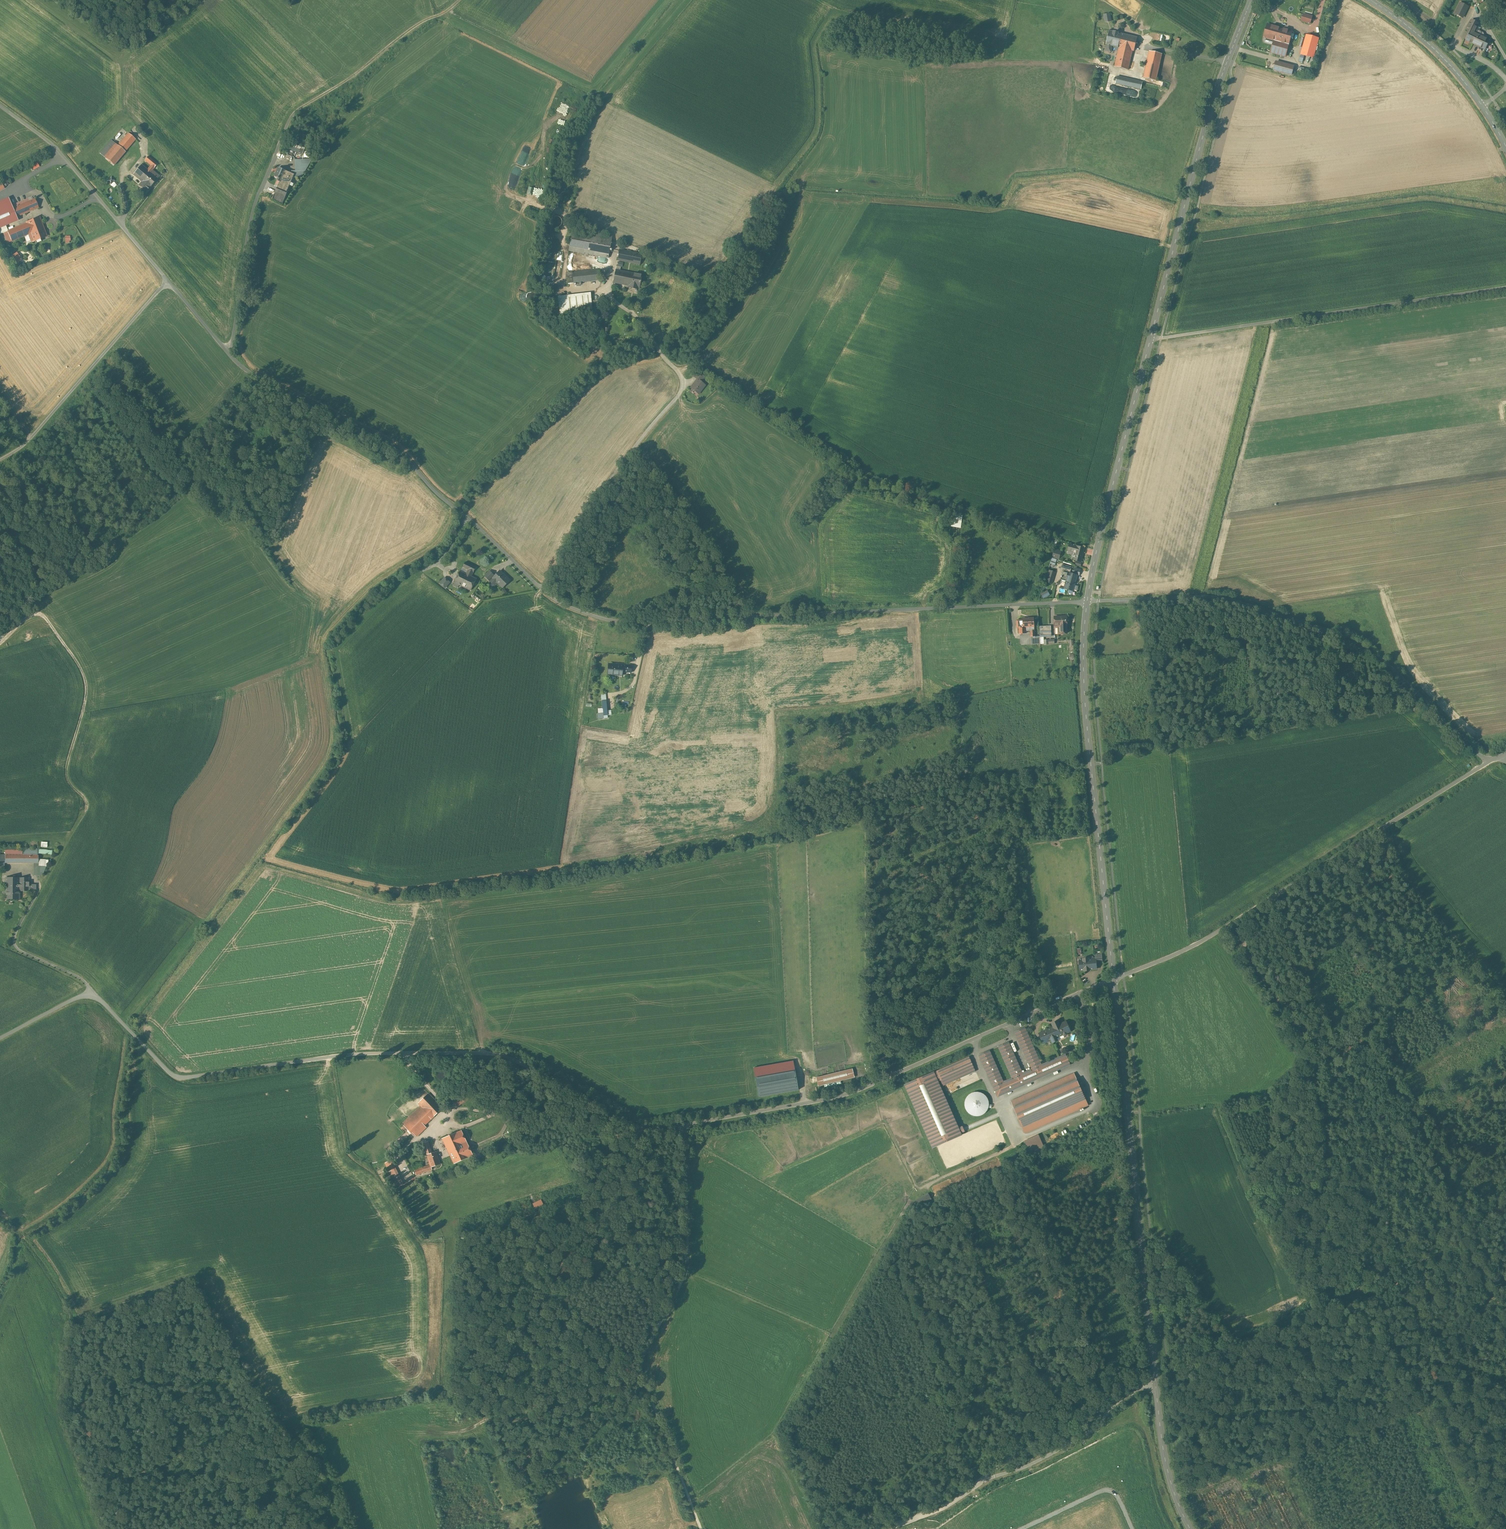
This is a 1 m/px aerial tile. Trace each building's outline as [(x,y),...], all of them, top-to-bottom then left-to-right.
[(1461,3),(1456,14),(1455,14),(1462,17),(1467,6),(1461,3),(1460,3),(1461,3)] [(1491,5),(1485,8),(1491,22),(1497,19),(1494,11),(1491,5)] [(1312,16),(1303,13),(1301,21),(1310,24),(1312,16)] [(1110,14),(1103,15),(1105,23),(1111,22),(1110,14)] [(1478,23),(1471,20),(1466,29),(1470,31),(1466,40),(1485,49),(1489,40),(1487,39),(1488,37),(1484,35),(1484,34),(1483,34),(1483,35),(1482,37),(1480,36),(1482,32),(1475,29),(1478,23)] [(1292,31),(1267,24),(1264,37),(1274,40),(1288,44),(1292,31)] [(1137,37),(1109,31),(1106,44),(1107,44),(1106,51),(1111,52),(1112,46),(1116,46),(1115,50),(1118,51),(1115,67),(1128,70),(1132,50),(1134,51),(1137,37)] [(1318,38),(1306,35),(1301,54),(1307,56),(1313,58),(1318,38)] [(1288,44),(1274,40),(1271,52),(1285,56),(1288,44)] [(1162,54),(1149,51),(1143,78),(1156,81),(1162,54)] [(1293,66),(1276,62),(1273,70),(1291,75),(1293,66)] [(1142,82),(1117,77),(1115,83),(1141,89),(1142,82)] [(128,133),(118,146),(125,151),(135,139),(128,133)] [(289,142),(287,149),(299,153),(301,146),(289,142)] [(117,145),(106,158),(114,165),(125,152),(125,151),(118,146),(117,145)] [(148,156),(133,175),(142,182),(150,172),(151,173),(153,171),(152,170),(157,164),(148,156)] [(311,159),(295,160),(296,171),(305,170),(311,159)] [(294,175),(279,168),(275,176),(278,178),(277,180),(280,181),(289,186),(294,175)] [(151,173),(150,172),(142,182),(145,184),(142,188),(146,191),(157,178),(151,173)] [(106,179),(113,188),(118,184),(111,175),(106,179)] [(280,181),(273,197),(283,201),(288,190),(287,190),(289,186),(280,181)] [(12,206),(13,208),(32,200),(31,197),(12,206)] [(32,200),(13,208),(16,217),(38,207),(35,199),(32,200)] [(0,206),(0,225),(4,223),(17,217),(16,217),(13,208),(12,206),(10,202),(0,206)] [(557,216),(556,216),(555,216),(554,216),(554,217),(553,217),(552,218),(552,219),(551,220),(551,221),(551,222),(552,222),(552,223),(552,224),(553,224),(553,225),(554,225),(555,226),(556,226),(558,225),(559,225),(560,224),(561,223),(561,222),(561,221),(561,220),(561,219),(560,218),(560,217),(559,217),(558,216),(557,216)] [(17,217),(4,223),(6,225),(18,220),(17,217)] [(46,236),(39,217),(26,223),(30,233),(27,235),(26,235),(28,241),(32,239),(33,241),(46,236)] [(4,232),(3,233),(8,243),(26,235),(27,235),(30,233),(26,223),(8,231),(4,232)] [(612,242),(572,234),(571,239),(569,251),(609,258),(612,242)] [(552,271),(557,239),(550,238),(545,270),(552,271)] [(642,254),(620,250),(618,260),(640,264),(642,254)] [(9,256),(14,264),(21,260),(17,252),(9,256)] [(598,269),(572,272),(574,283),(599,280),(598,269)] [(616,270),(613,283),(626,285),(628,272),(620,271),(616,270)] [(642,275),(628,272),(626,285),(631,286),(631,287),(636,288),(636,287),(640,288),(642,275)] [(590,293),(558,297),(559,299),(560,312),(592,308),(590,293)] [(705,378),(698,372),(694,377),(697,379),(698,379),(702,382),(705,378)] [(697,379),(691,388),(698,394),(705,385),(702,382),(698,379),(697,379)] [(953,514),(951,526),(960,528),(962,516),(953,514)] [(1084,548),(1070,544),(1068,550),(1076,552),(1074,560),(1081,561),(1084,548)] [(476,568),(465,562),(463,567),(468,569),(473,572),(474,572),(476,568)] [(1071,567),(1062,564),(1060,571),(1062,572),(1063,571),(1069,573),(1069,572),(1070,573),(1071,567)] [(460,571),(455,582),(459,585),(462,586),(468,575),(466,574),(460,571)] [(489,571),(484,576),(490,582),(491,580),(493,578),(494,576),(489,571)] [(494,576),(493,578),(491,580),(495,584),(496,582),(502,588),(509,580),(500,571),(494,576)] [(1070,573),(1069,572),(1069,573),(1063,571),(1062,572),(1060,579),(1066,581),(1064,588),(1073,590),(1077,575),(1070,573)] [(1054,576),(1047,573),(1044,581),(1051,583),(1054,576)] [(471,576),(468,575),(462,586),(470,590),(476,579),(471,576)] [(445,578),(440,585),(445,589),(450,583),(445,578)] [(1066,616),(1055,616),(1055,625),(1060,625),(1061,633),(1067,633),(1066,616)] [(1034,618),(1023,618),(1023,620),(1023,627),(1026,627),(1034,626),(1034,618)] [(1023,620),(1017,620),(1017,624),(1019,624),(1019,633),(1026,633),(1026,627),(1023,627),(1023,620)] [(1048,625),(1039,626),(1040,636),(1049,635),(1048,625)] [(1035,636),(1031,636),(1031,644),(1040,644),(1040,636),(1035,636)] [(616,665),(608,664),(610,665),(609,669),(608,669),(608,674),(622,675),(622,672),(631,672),(631,666),(617,664),(616,665)] [(22,853),(5,853),(5,862),(37,863),(37,854),(22,853)] [(28,878),(5,878),(5,887),(5,888),(19,888),(19,890),(28,890),(28,878)] [(19,888),(5,888),(5,898),(19,899),(19,890),(19,888)] [(1088,958),(1083,959),(1083,960),(1079,960),(1080,970),(1084,970),(1084,971),(1090,970),(1089,969),(1097,969),(1096,962),(1095,958),(1088,959),(1088,958)] [(1032,982),(1031,982),(1030,983),(1029,984),(1028,985),(1028,986),(1027,986),(1027,987),(1027,988),(1027,989),(1027,990),(1028,990),(1028,991),(1029,992),(1029,993),(1030,993),(1031,993),(1032,994),(1033,994),(1034,994),(1035,993),(1036,993),(1037,992),(1038,991),(1038,990),(1039,989),(1039,988),(1039,987),(1038,986),(1038,985),(1037,984),(1037,983),(1036,983),(1035,982),(1034,982),(1032,982)] [(1053,1027),(1041,1032),(1045,1042),(1051,1039),(1051,1040),(1056,1038),(1056,1037),(1063,1034),(1064,1035),(1066,1034),(1066,1033),(1068,1032),(1064,1022),(1059,1024),(1058,1023),(1053,1025),(1053,1027)] [(1041,1065),(1024,1027),(1014,1032),(1031,1069),(1041,1065)] [(1022,1073),(1008,1042),(998,1046),(1012,1078),(1022,1073)] [(989,1050),(979,1055),(993,1087),(1002,1083),(1002,1082),(1003,1082),(989,1050)] [(1003,1082),(1002,1082),(1002,1083),(1007,1092),(1070,1064),(1065,1054),(1041,1065),(1031,1069),(1022,1073),(1012,1078),(1003,1082)] [(969,1056),(936,1071),(940,1080),(973,1066),(969,1056)] [(443,1067),(442,1067),(441,1067),(440,1068),(439,1068),(438,1069),(437,1069),(436,1070),(436,1071),(435,1072),(435,1073),(434,1074),(434,1075),(434,1076),(435,1077),(435,1078),(436,1079),(436,1080),(437,1081),(438,1082),(439,1082),(440,1082),(441,1083),(442,1083),(443,1083),(444,1082),(445,1082),(446,1082),(447,1081),(448,1080),(449,1079),(449,1078),(449,1077),(450,1076),(450,1075),(450,1074),(449,1073),(449,1072),(449,1071),(448,1070),(447,1069),(446,1069),(445,1068),(444,1068),(443,1067)] [(794,1070),(755,1077),(758,1097),(798,1090),(794,1070)] [(846,1070),(816,1078),(818,1085),(853,1077),(853,1076),(847,1077),(846,1070)] [(975,1071),(943,1085),(947,1095),(979,1080),(975,1071)] [(958,1128),(934,1072),(905,1085),(932,1147),(961,1134),(960,1133),(964,1131),(962,1126),(958,1128)] [(1074,1073),(1011,1101),(1025,1133),(1088,1105),(1074,1073)] [(467,1090),(452,1101),(456,1106),(459,1104),(470,1095),(467,1090)] [(442,1108),(428,1093),(418,1103),(419,1104),(423,1108),(418,1113),(428,1122),(442,1108)] [(983,1094),(980,1093),(978,1093),(975,1093),(972,1093),(970,1095),(968,1097),(966,1099),(965,1102),(965,1105),(966,1108),(967,1110),(969,1112),(971,1114),(974,1115),(977,1115),(980,1115),(982,1113),(985,1112),(986,1109),(987,1107),(991,1108),(991,1104),(988,1104),(987,1101),(987,1099),(985,1096),(983,1094)] [(419,1104),(408,1115),(409,1117),(402,1124),(404,1126),(408,1122),(418,1113),(423,1108),(419,1104)] [(428,1122),(418,1113),(408,1122),(417,1132),(428,1122)] [(417,1132),(408,1122),(404,1126),(414,1136),(417,1132)] [(461,1130),(442,1138),(448,1150),(466,1142),(461,1130)] [(1024,1139),(1030,1154),(1044,1149),(1039,1134),(1024,1139)] [(428,1141),(423,1143),(426,1154),(431,1153),(428,1141)] [(466,1142),(448,1150),(454,1163),(473,1155),(466,1142)] [(431,1153),(426,1154),(428,1159),(430,1165),(431,1167),(439,1164),(435,1151),(431,1153)] [(430,1165),(419,1168),(421,1173),(432,1169),(431,1167),(430,1165)] [(395,1167),(389,1170),(397,1186),(403,1183),(395,1167)] [(450,1189),(455,1187),(452,1178),(447,1180),(450,1189)] [(928,1193),(914,1201),(917,1206),(931,1199),(928,1193)]
